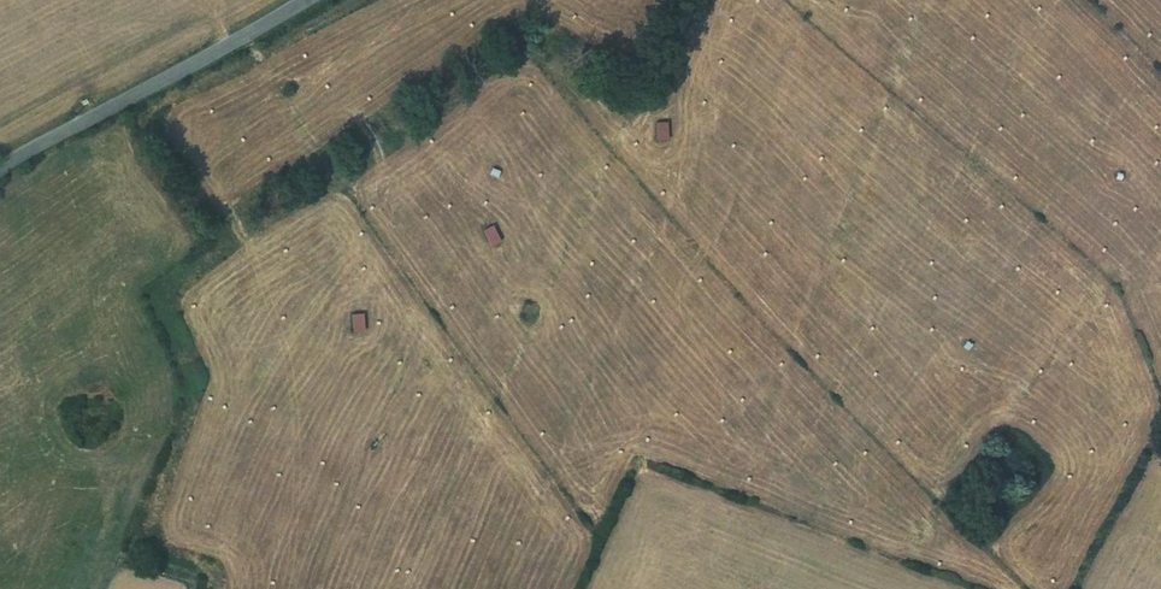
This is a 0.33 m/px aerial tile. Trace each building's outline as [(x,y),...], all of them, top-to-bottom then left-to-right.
[(656,121),(656,139),(667,139),(667,121),(656,121)] [(494,225),(483,228),(488,245),(499,241),(494,225)] [(351,313),(352,331),(364,330),(363,312),(351,313)]
